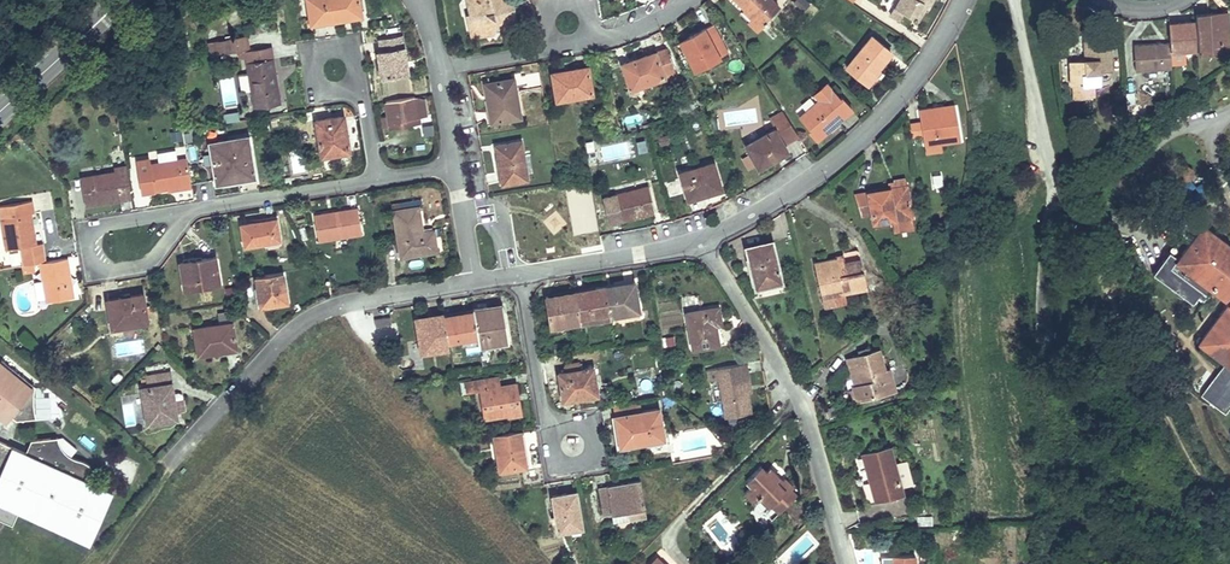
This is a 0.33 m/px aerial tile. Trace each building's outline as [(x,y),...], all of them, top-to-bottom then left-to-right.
[(310,20),(324,17),(324,15),(340,13),(341,19),(362,15),(359,0),(308,0),(310,20)] [(470,27),(481,25),(492,33),(497,26),(502,30),(517,27),(514,10),(509,11),(506,0),(474,0),(473,2),(469,2),(471,14),(467,15),(470,27)] [(509,11),(514,10),(512,0),(506,0),(509,11)] [(744,9),(742,10),(752,21),(749,24),(757,32),(770,19),(768,16),(778,6),(772,0),(735,0),(744,9)] [(889,15),(898,21),(902,13),(914,20),(925,3),(921,0),(898,0),(889,15)] [(311,23),(341,19),(340,13),(324,15),(324,17),(310,20),(311,23)] [(1221,13),(1196,14),(1196,22),(1197,48),(1197,50),(1217,49),(1217,42),(1227,42),(1227,29),(1222,29),(1221,13)] [(1184,49),(1197,48),(1196,22),(1169,24),(1170,42),(1171,63),(1185,62),(1184,49)] [(685,48),(696,70),(720,57),(715,47),(723,42),(714,25),(690,37),(694,43),(685,48)] [(1084,29),(1085,40),(1104,40),(1103,28),(1084,29)] [(247,50),(251,49),(249,36),(216,41),(218,54),(247,50)] [(890,52),(870,36),(846,67),(865,83),(890,52)] [(378,52),(382,75),(407,70),(401,37),(380,40),(382,51),(378,52)] [(694,43),(690,37),(681,41),(685,48),(694,43)] [(1085,40),(1084,40),(1084,59),(1069,60),(1069,82),(1072,82),(1072,95),(1092,94),(1092,83),(1100,83),(1099,65),(1110,65),(1109,39),(1104,40),(1085,40)] [(1135,71),(1171,68),(1171,63),(1170,42),(1134,44),(1135,71)] [(251,49),(247,50),(257,106),(281,102),(274,57),(275,57),(273,45),(251,49)] [(187,47),(173,49),(175,61),(190,59),(187,47)] [(666,48),(623,63),(631,88),(664,76),(661,67),(671,64),(666,48)] [(588,67),(551,73),(555,99),(592,94),(588,67)] [(538,71),(528,74),(531,87),(541,85),(538,71)] [(234,79),(221,79),(221,104),(234,104),(234,79)] [(489,95),(494,120),(520,116),(514,79),(485,84),(487,95),(489,95)] [(808,130),(816,140),(830,128),(830,129),(838,124),(836,122),(851,109),(841,98),(839,100),(826,84),(814,94),(818,99),(799,116),(810,129),(808,130)] [(390,125),(391,127),(427,120),(424,100),(416,101),(414,96),(386,101),(390,125)] [(924,146),(939,143),(960,140),(954,104),(919,110),(921,122),(923,135),(924,146)] [(798,135),(782,111),(769,119),(775,129),(783,144),(798,135)] [(224,114),(225,122),(237,120),(236,112),(224,114)] [(314,120),(320,156),(348,151),(346,137),(344,138),(340,116),(314,120)] [(390,125),(389,117),(382,118),(383,126),(390,125)] [(923,135),(921,122),(908,124),(911,137),(923,135)] [(422,135),(432,135),(432,124),(422,124),(422,135)] [(758,168),(787,151),(783,144),(775,129),(745,145),(758,168)] [(255,176),(249,136),(218,141),(218,146),(209,147),(215,182),(255,176)] [(521,141),(496,145),(498,160),(501,159),(505,182),(528,178),(521,141)] [(939,143),(924,146),(926,154),(940,152),(939,143)] [(150,158),(136,160),(141,193),(168,189),(168,187),(180,185),(181,189),(192,187),(188,158),(150,164),(150,158)] [(714,163),(680,173),(688,198),(721,188),(714,163)] [(82,177),(86,204),(103,201),(103,197),(131,192),(126,165),(116,167),(116,171),(82,177)] [(940,172),(930,172),(931,187),(941,186),(940,172)] [(649,185),(607,195),(613,220),(655,211),(649,185)] [(856,194),(859,214),(868,213),(870,222),(911,216),(907,189),(890,192),(889,189),(856,194)] [(131,192),(103,197),(103,201),(132,197),(131,192)] [(6,249),(22,246),(37,244),(35,230),(31,231),(28,213),(34,212),(32,200),(14,203),(15,214),(1,217),(6,249)] [(1,217),(15,214),(14,203),(0,205),(0,211),(1,217)] [(422,235),(421,230),(418,207),(393,211),(400,255),(435,250),(433,234),(422,235)] [(319,240),(361,234),(357,208),(315,215),(319,240)] [(244,246),(279,241),(276,219),(241,224),(244,246)] [(1202,225),(1191,239),(1184,234),(1177,243),(1184,248),(1182,251),(1188,256),(1183,261),(1177,256),(1176,258),(1169,252),(1152,274),(1192,304),(1198,297),(1203,301),(1211,289),(1228,302),(1201,338),(1229,360),(1229,246),(1202,225)] [(772,241),(746,246),(754,286),(781,280),(772,241)] [(25,265),(35,263),(40,262),(46,262),(43,243),(37,244),(22,246),(25,265)] [(1182,251),(1177,256),(1183,261),(1188,256),(1182,251)] [(197,263),(181,265),(184,288),(219,283),(215,256),(196,259),(197,263)] [(66,258),(46,262),(40,262),(47,301),(72,297),(66,258)] [(866,286),(863,274),(860,261),(838,266),(837,259),(814,264),(821,296),(866,286)] [(35,263),(25,265),(20,266),(21,273),(36,271),(35,263)] [(866,286),(867,291),(881,287),(877,271),(863,274),(866,286)] [(284,272),(255,276),(259,295),(263,294),(264,304),(288,301),(284,272)] [(612,290),(605,291),(609,315),(638,311),(634,283),(612,286),(612,290)] [(576,295),(580,316),(594,314),(595,322),(610,319),(609,315),(605,291),(605,287),(576,292),(576,295)] [(844,291),(821,296),(824,307),(846,302),(844,291)] [(568,297),(567,293),(546,297),(551,327),(581,322),(580,316),(576,295),(568,297)] [(143,294),(107,299),(112,328),(148,322),(143,294)] [(502,305),(473,309),(474,312),(477,333),(479,345),(508,341),(502,305)] [(718,307),(687,312),(692,346),(717,343),(714,319),(719,318),(718,307)] [(474,312),(444,316),(447,338),(477,333),(474,312)] [(444,316),(444,314),(416,319),(421,349),(449,345),(447,338),(444,316)] [(581,322),(581,324),(595,322),(594,314),(580,316),(581,322)] [(236,344),(233,323),(230,323),(218,325),(195,328),(199,354),(223,350),(222,347),(236,344)] [(406,356),(418,354),(415,341),(404,343),(406,356)] [(851,357),(859,384),(851,386),(856,400),(890,389),(884,369),(877,349),(851,357)] [(847,359),(854,385),(859,384),(851,357),(847,359)] [(7,421),(11,415),(16,419),(36,417),(34,399),(36,385),(14,368),(12,371),(0,361),(0,415),(7,421)] [(746,362),(716,368),(725,416),(751,411),(747,392),(744,373),(747,373),(746,362)] [(558,372),(561,390),(572,388),(574,398),(597,394),(592,367),(580,369),(580,363),(565,365),(566,371),(558,372)] [(889,367),(884,369),(890,389),(895,387),(889,367)] [(178,419),(176,411),(175,400),(170,373),(147,376),(149,388),(142,389),(147,424),(178,419)] [(485,417),(520,412),(516,385),(502,387),(500,376),(465,382),(467,392),(480,390),(485,417)] [(572,388),(561,390),(562,400),(574,398),(572,388)] [(49,394),(34,396),(37,419),(63,416),(61,404),(50,405),(49,394)] [(184,398),(175,400),(176,411),(186,410),(184,398)] [(620,430),(617,431),(620,446),(664,439),(659,409),(615,416),(616,425),(619,424),(620,430)] [(521,430),(494,434),(500,470),(527,466),(521,430)] [(91,465),(82,460),(69,455),(61,445),(58,437),(31,440),(29,444),(34,447),(30,455),(26,453),(0,441),(0,518),(12,523),(18,510),(90,543),(113,492),(84,479),(91,465)] [(26,453),(30,455),(34,447),(29,444),(26,453)] [(862,454),(868,475),(874,473),(875,478),(869,480),(874,499),(902,493),(890,447),(862,454)] [(776,480),(779,477),(769,467),(766,470),(761,465),(747,479),(752,484),(744,492),(753,502),(759,496),(769,506),(771,504),(780,512),(796,493),(790,488),(793,486),(784,478),(779,483),(776,480)] [(599,486),(603,514),(628,510),(629,519),(646,516),(640,480),(599,486)] [(558,530),(583,527),(577,491),(552,495),(558,530)] [(891,563),(915,563),(915,555),(891,556),(891,563)]
